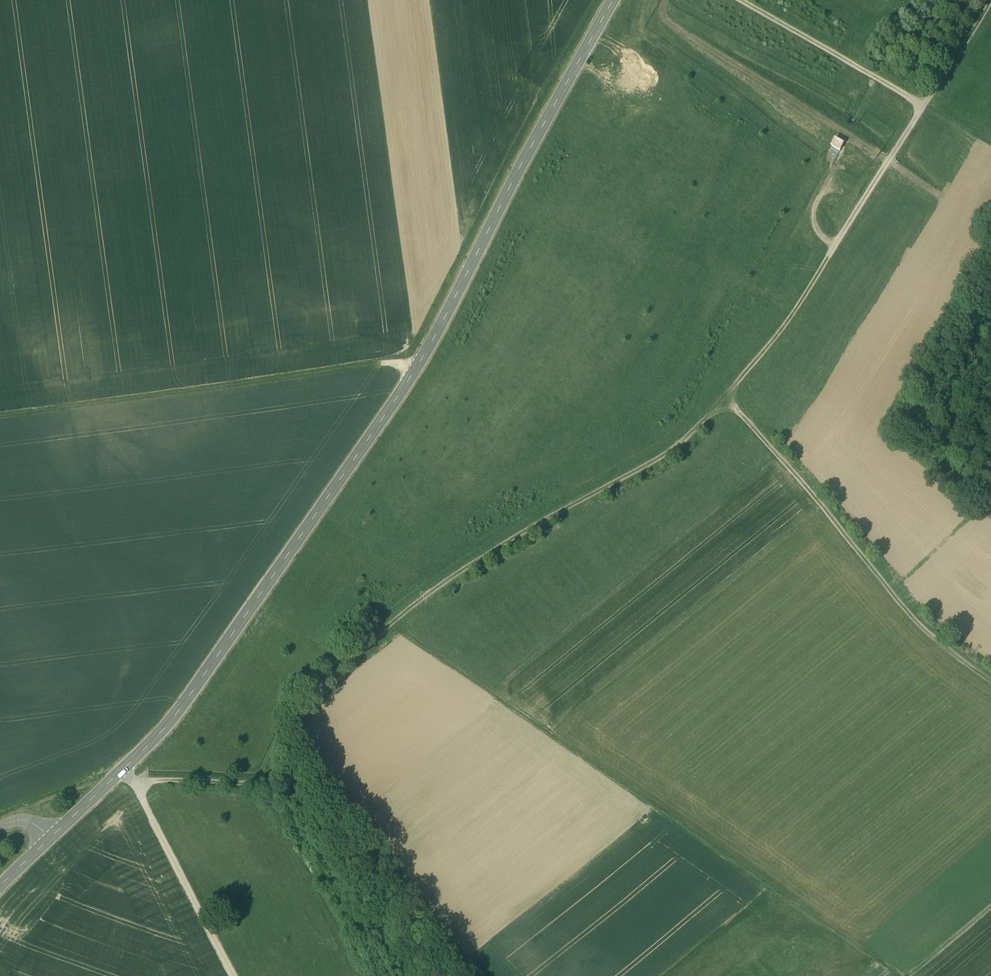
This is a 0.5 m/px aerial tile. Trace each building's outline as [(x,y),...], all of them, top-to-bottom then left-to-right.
[(831,146),(841,151),(845,144),(836,138),(831,146)] [(303,772),(295,771),(294,778),(302,779),(303,772)]
